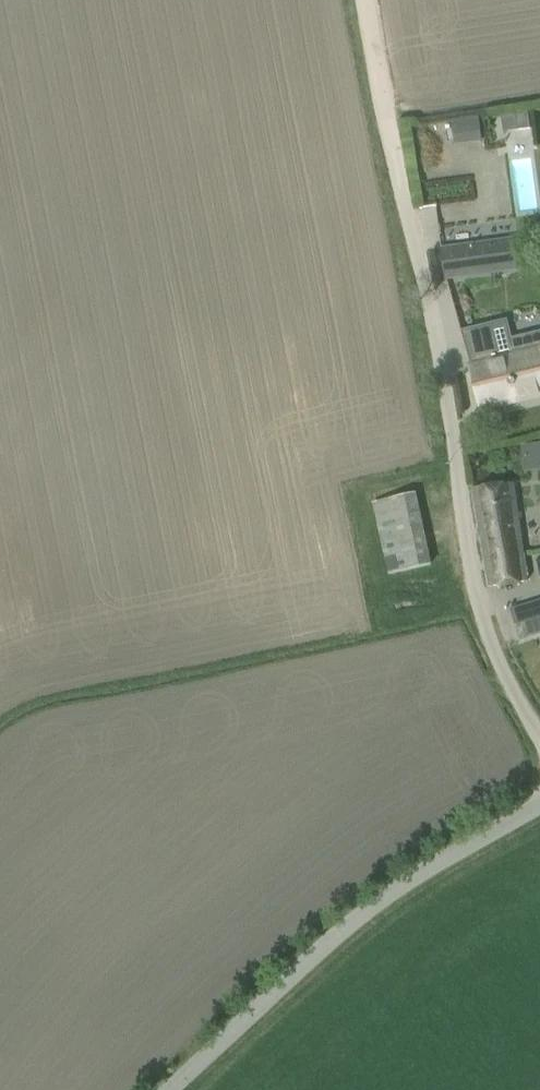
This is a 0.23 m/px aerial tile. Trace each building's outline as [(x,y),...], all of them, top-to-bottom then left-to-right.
[(515,116),(516,131),(530,129),(528,114),(515,116)] [(477,117),(451,120),(454,142),(480,139),(481,139),(479,117),(477,117)] [(528,147),(528,133),(509,133),(509,147),(528,147)] [(515,213),(539,212),(537,153),(512,154),(515,213)] [(510,240),(463,247),(442,250),(446,277),(514,266),(510,240)] [(463,329),(482,409),(539,395),(539,350),(516,355),(507,319),(463,329)] [(522,446),(525,469),(539,467),(539,461),(539,443),(522,446)] [(512,483),(472,488),(489,587),(527,581),(512,483)] [(412,491),(372,500),(388,572),(428,563),(412,491)] [(532,605),(511,611),(518,633),(520,637),(539,631),(539,602),(532,605)]
